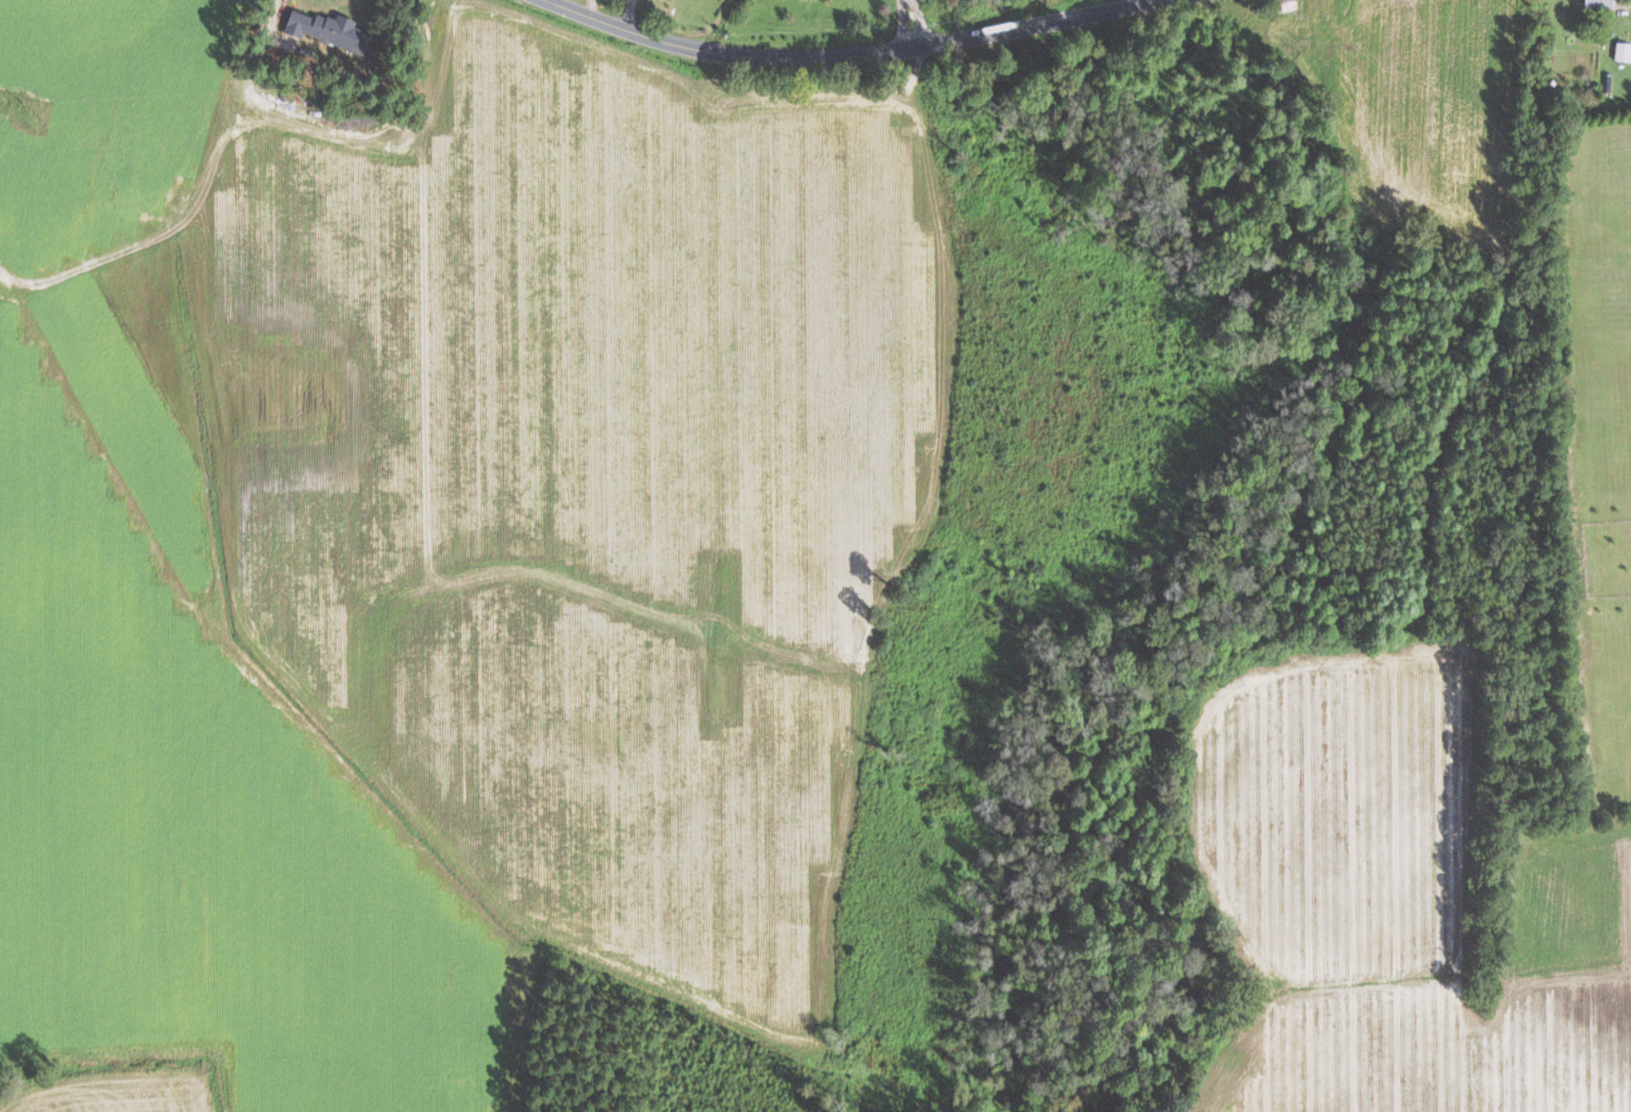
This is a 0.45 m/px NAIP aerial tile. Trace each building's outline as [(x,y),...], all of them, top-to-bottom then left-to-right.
[(1291,9),(1290,0),(1271,0),(1273,11),(1291,9)] [(299,33),(356,54),(365,33),(350,27),(352,21),(333,13),(331,19),(313,12),(311,17),(288,9),(280,31),(298,37),(299,33)] [(1613,42),(1612,60),(1630,61),(1630,43),(1613,42)]
